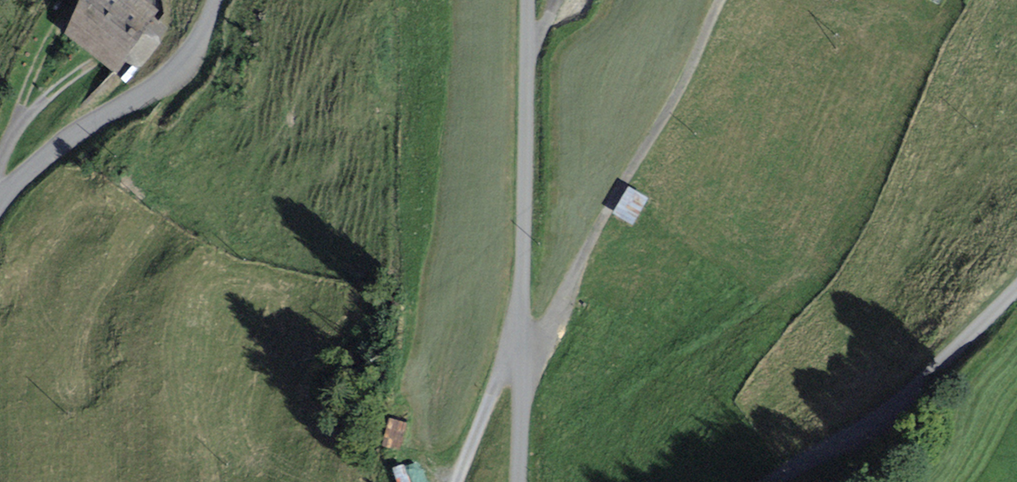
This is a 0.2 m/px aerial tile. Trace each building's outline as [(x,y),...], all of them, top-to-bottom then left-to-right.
[(139,0),(95,0),(70,33),(113,66),(154,12),(139,0)] [(615,210),(634,219),(646,194),(628,185),(615,210)] [(382,441),(401,444),(405,417),(386,414),(382,441)] [(412,456),(390,463),(396,481),(420,481),(412,456)]
